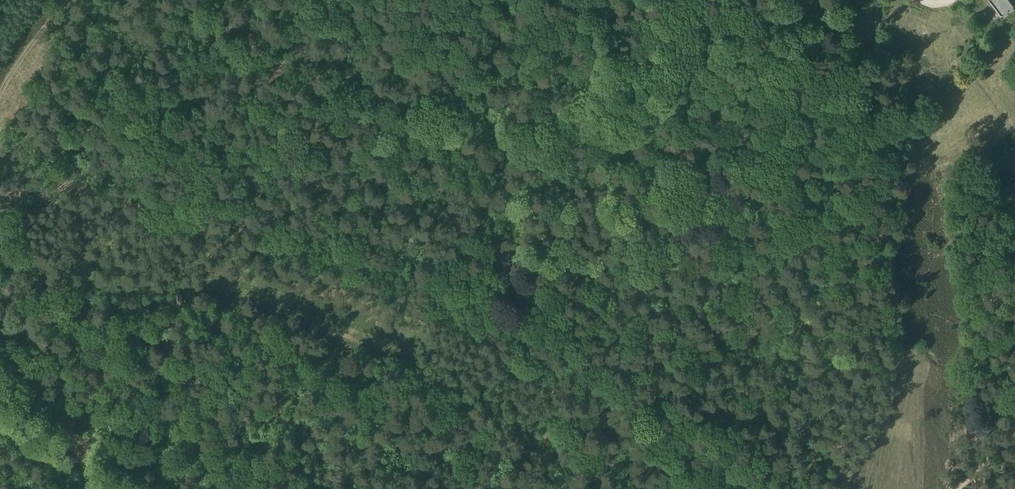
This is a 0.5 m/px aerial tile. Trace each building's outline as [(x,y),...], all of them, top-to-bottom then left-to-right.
[(1014,6),(1009,0),(989,0),(1001,15),(1014,6)]
